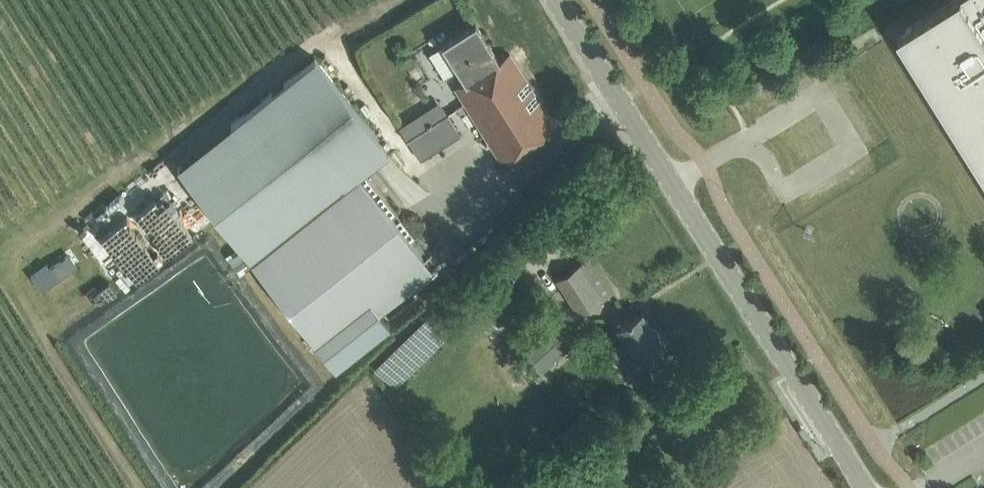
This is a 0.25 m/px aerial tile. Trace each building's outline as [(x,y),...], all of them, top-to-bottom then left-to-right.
[(983,165),(983,0),(951,0),(900,32),(917,58),(919,57),(921,63),(925,67),(923,68),(983,165)] [(500,59),(476,22),(442,43),(443,45),(431,52),(446,75),(458,68),(466,80),(456,87),(501,158),(555,124),(510,52),(500,59)] [(186,177),(336,365),(390,322),(369,296),(423,253),(422,252),(426,249),(363,169),(372,162),(347,131),(364,117),(316,56),(236,120),(245,130),(186,177)] [(754,82),(760,91),(769,85),(763,76),(754,82)] [(411,118),(400,125),(417,151),(428,144),(411,118)] [(157,262),(190,241),(184,230),(151,252),(157,262)] [(47,264),(31,275),(41,290),(78,265),(70,253),(50,267),(47,264)] [(559,276),(582,312),(615,291),(593,255),(559,276)] [(143,258),(107,282),(114,293),(150,270),(143,258)] [(569,342),(538,305),(506,333),(537,369),(569,342)] [(376,367),(398,388),(456,330),(434,308),(376,367)] [(617,327),(640,364),(666,347),(642,310),(617,327)]
